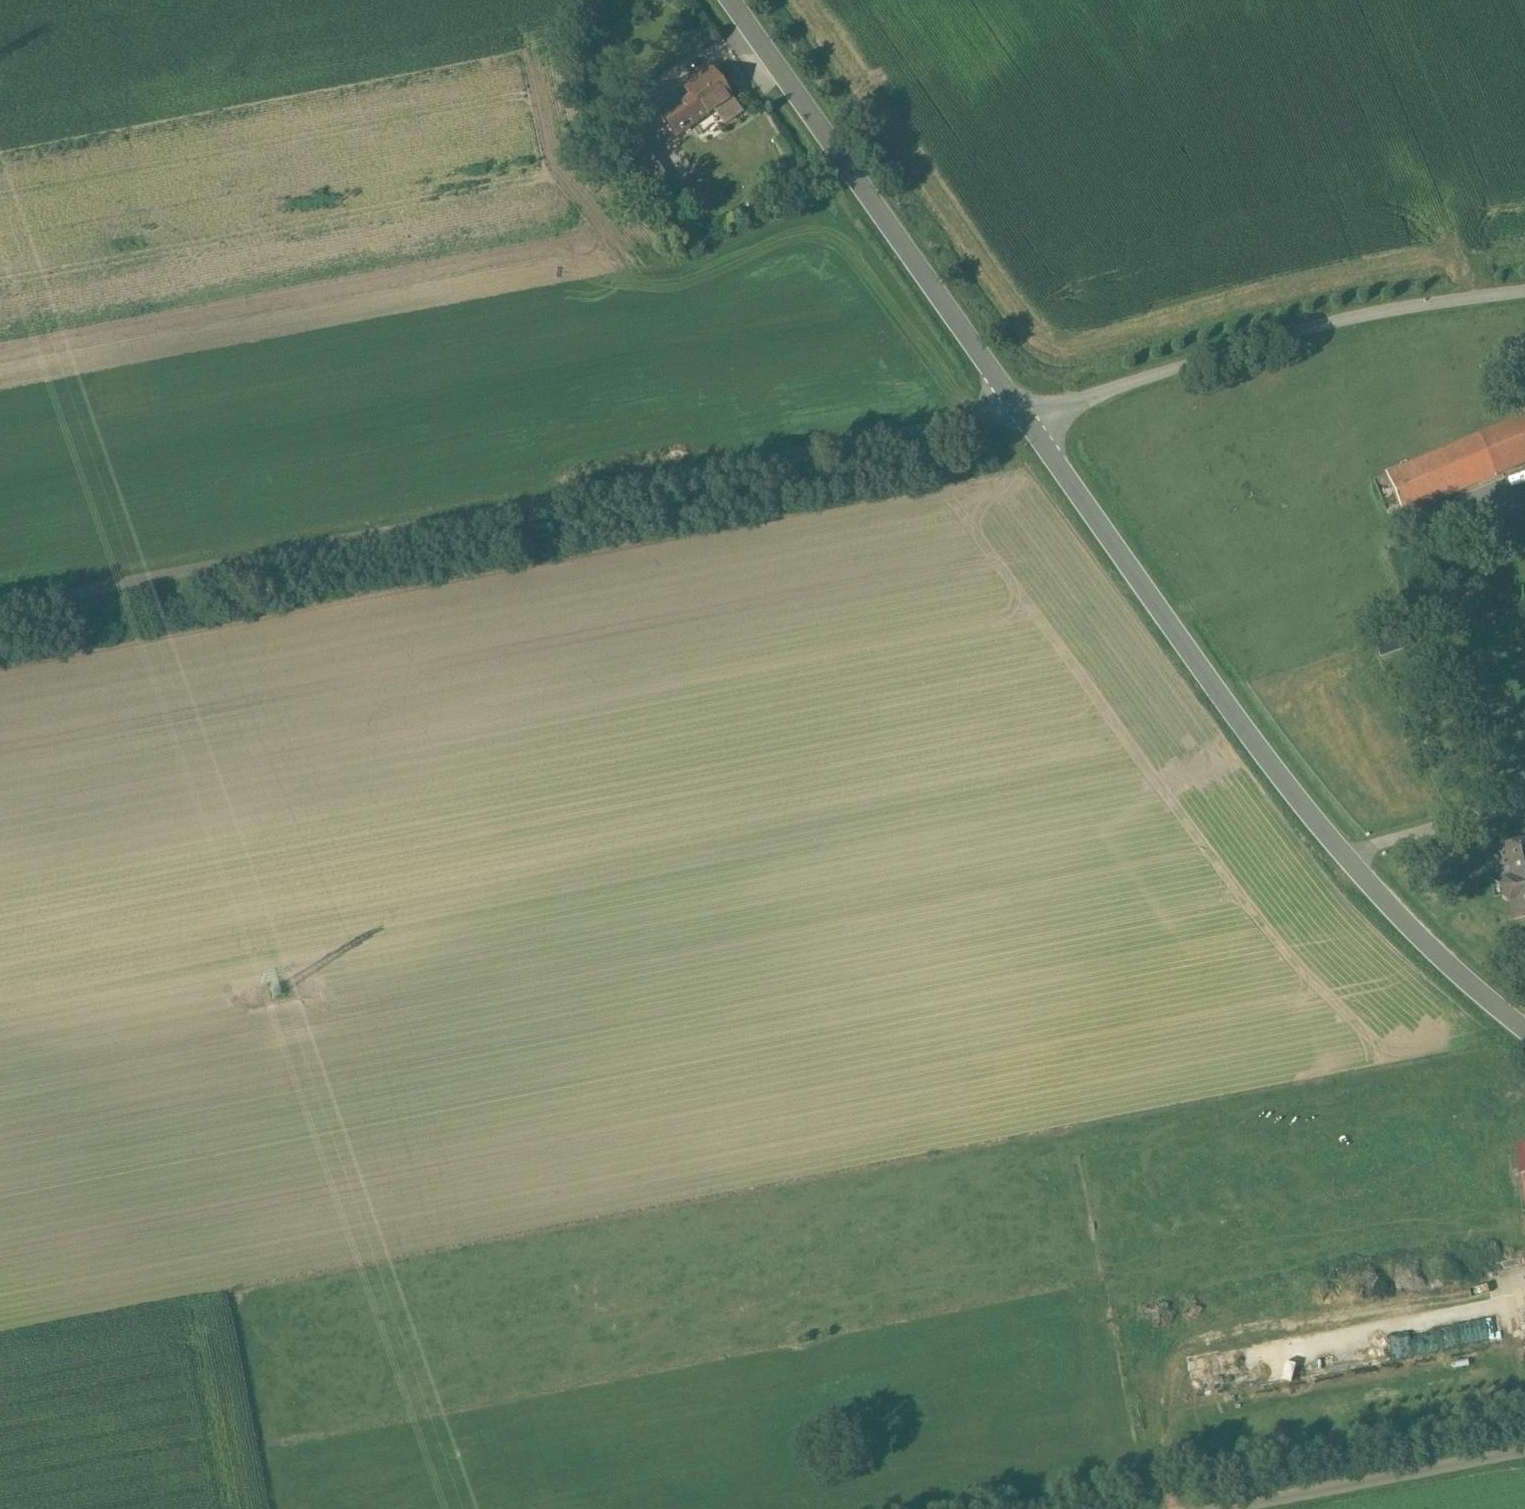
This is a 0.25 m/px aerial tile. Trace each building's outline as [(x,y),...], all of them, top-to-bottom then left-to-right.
[(712,72),(701,79),(697,74),(684,83),(688,88),(684,91),(690,100),(653,125),(667,144),(715,111),(725,125),(741,114),(731,100),(732,100),(712,72)] [(660,167),(633,126),(615,137),(641,179),(660,167)] [(1386,475),(1403,515),(1524,464),(1524,416),(1386,475)] [(1499,851),(1505,880),(1501,887),(1503,898),(1511,903),(1514,919),(1524,916),(1524,845),(1499,851)] [(1513,1147),(1524,1209),(1524,1145),(1513,1147)]
